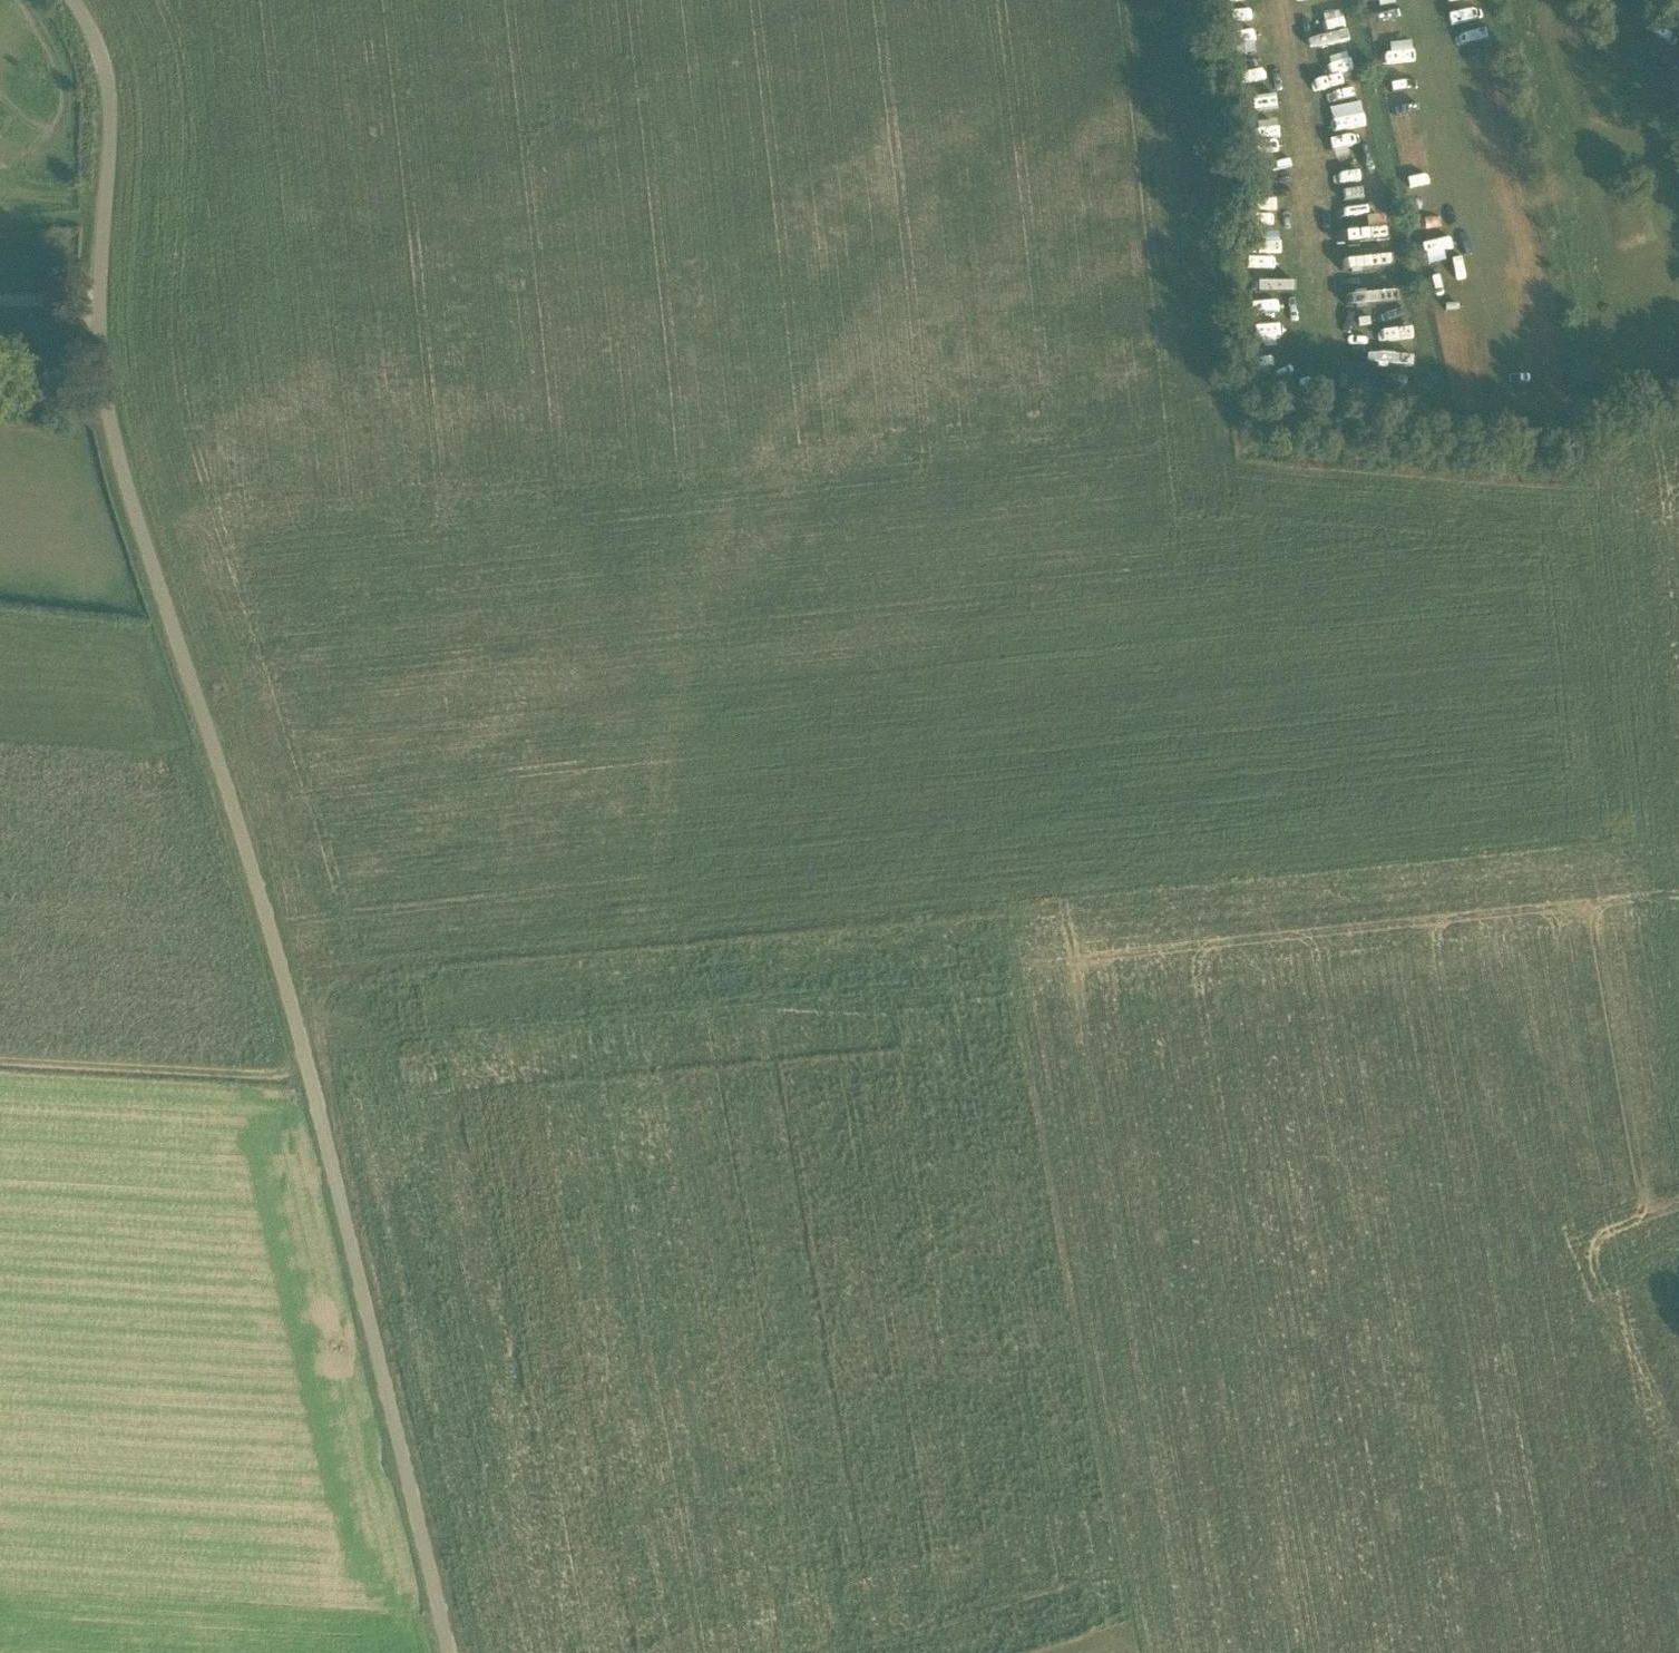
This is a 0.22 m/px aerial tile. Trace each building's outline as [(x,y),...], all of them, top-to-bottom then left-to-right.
[(1327,237),(1349,234),(1346,212),(1324,215),(1327,237)] [(1367,377),(1410,377),(1410,366),(1367,365),(1367,377)]
